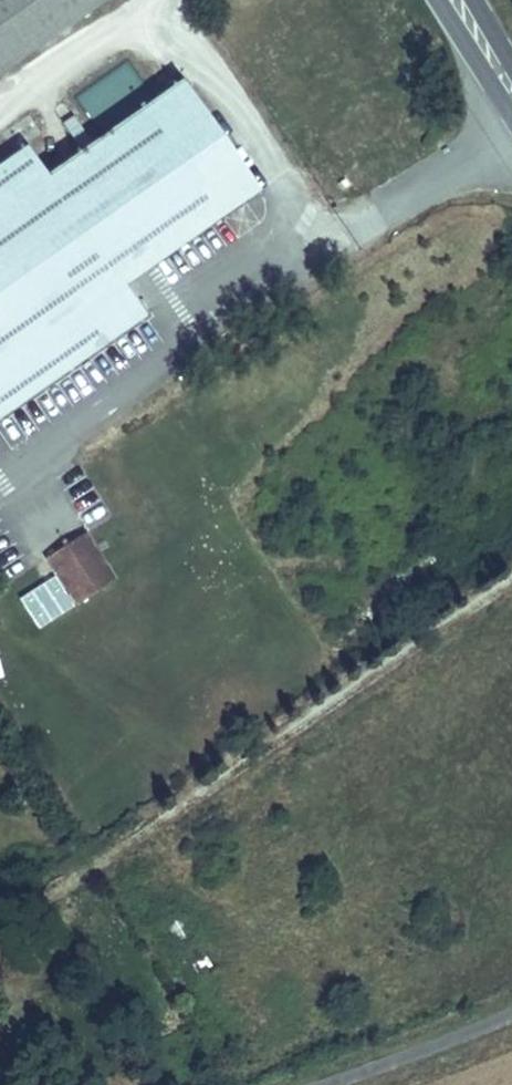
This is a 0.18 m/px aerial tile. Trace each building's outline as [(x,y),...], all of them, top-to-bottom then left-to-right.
[(61,0),(0,0),(0,44),(61,0)] [(143,308),(116,270),(254,174),(173,58),(34,155),(16,128),(0,139),(0,408),(143,308)] [(115,579),(83,532),(47,556),(79,604),(115,579)] [(176,947),(194,937),(181,914),(162,925),(176,947)]
